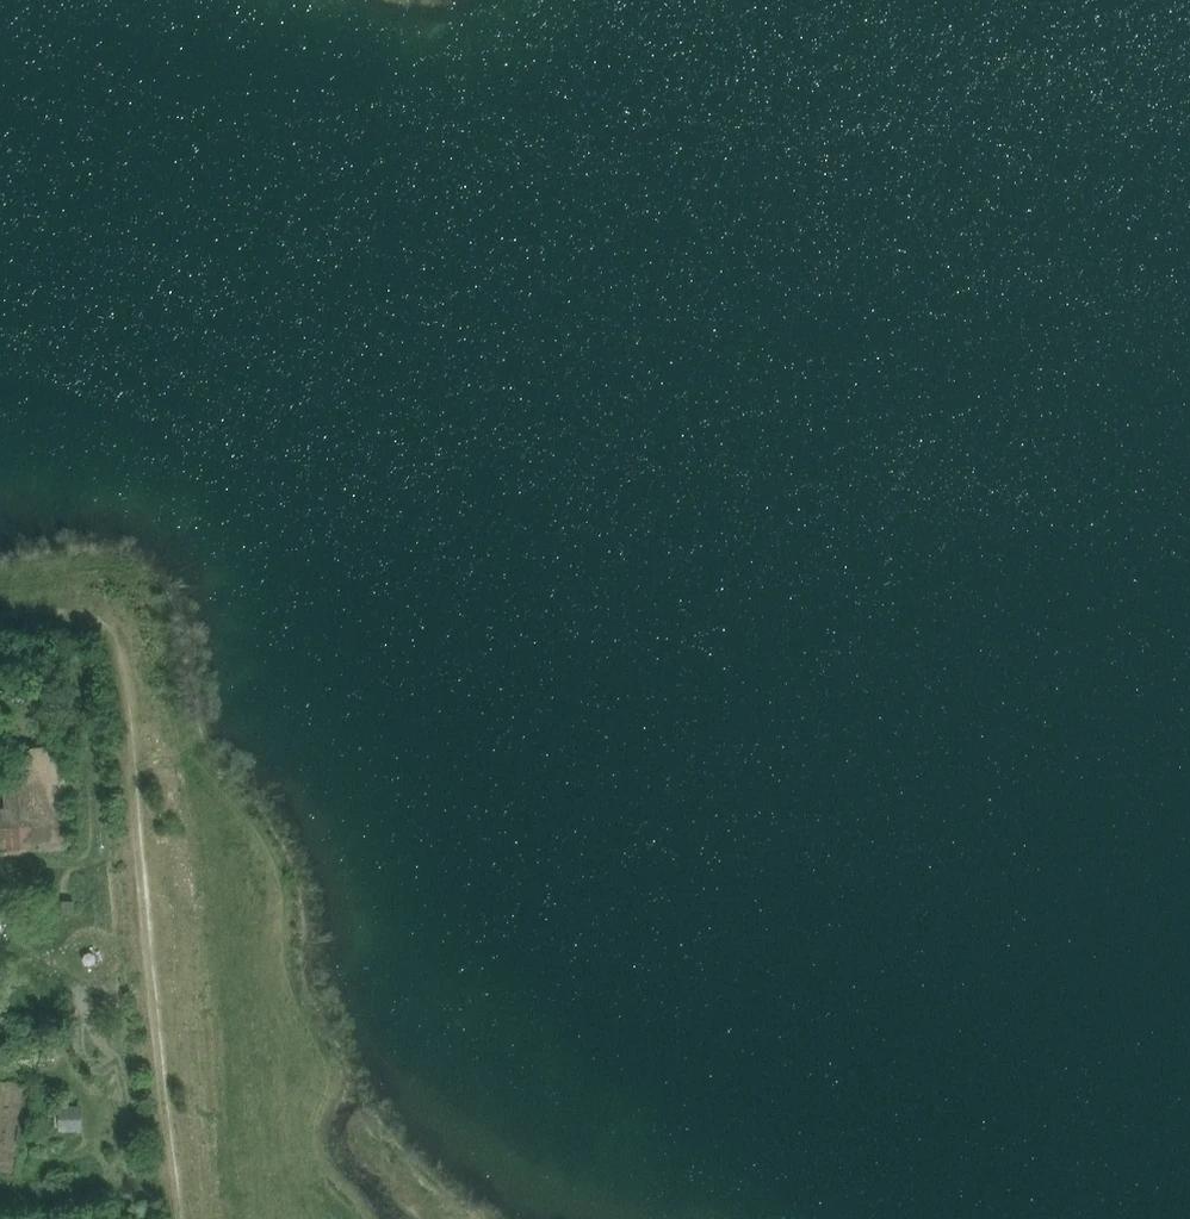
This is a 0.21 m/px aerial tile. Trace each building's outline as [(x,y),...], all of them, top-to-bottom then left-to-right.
[(56,841),(70,840),(63,746),(3,750),(7,808),(0,809),(0,845),(56,841)] [(76,913),(76,900),(64,900),(64,913),(76,913)] [(84,1131),(84,1106),(61,1105),(61,1131),(84,1131)]
